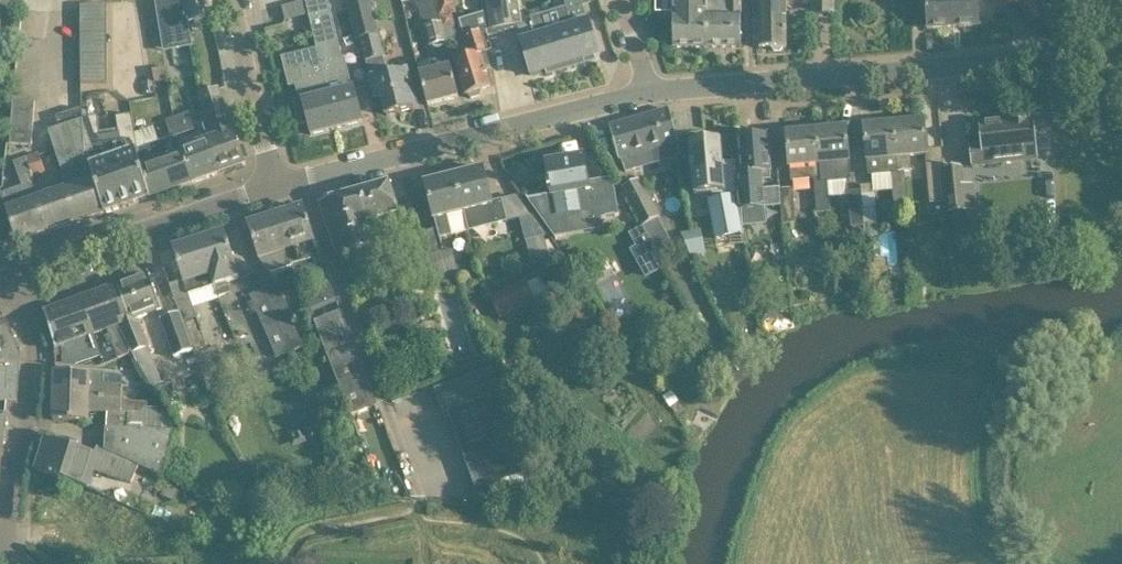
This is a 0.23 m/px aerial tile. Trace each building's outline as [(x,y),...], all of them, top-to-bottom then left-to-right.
[(186,5),(189,21),(212,17),(208,0),(185,0),(186,5)] [(306,1),(311,24),(318,49),(321,64),(329,94),(338,128),(364,121),(358,100),(355,88),(347,90),(340,60),(343,59),(329,0),(311,0),(306,1)] [(356,40),(360,39),(370,77),(375,98),(382,96),(387,116),(417,108),(412,88),(407,69),(388,74),(384,57),(385,57),(379,34),(370,0),(346,0),(356,40)] [(446,41),(443,27),(436,0),(432,0),(418,4),(429,45),(446,41)] [(455,24),(452,13),(458,12),(455,0),(436,0),(443,27),(455,24)] [(484,12),(488,35),(514,27),(510,2),(510,0),(482,0),(484,12)] [(550,13),(555,31),(565,65),(567,70),(587,64),(586,63),(585,59),(599,55),(589,21),(588,22),(583,6),(581,0),(565,0),(567,7),(550,13)] [(708,2),(708,0),(674,0),(674,48),(708,48),(708,2)] [(708,48),(742,48),(742,26),(742,13),(742,1),(742,0),(728,0),(728,2),(727,13),(708,13),(708,48)] [(760,48),(761,48),(772,48),(774,51),(781,51),(783,48),(786,48),(787,48),(787,0),(759,0),(760,48)] [(833,0),(813,0),(813,14),(833,14),(833,0)] [(926,7),(927,29),(954,28),(952,0),(926,0),(926,7)] [(954,28),(980,26),(979,4),(979,0),(952,0),(954,28)] [(1041,17),(1033,0),(1026,0),(1019,3),(1029,23),(1041,17)] [(302,2),(284,7),(287,20),(305,15),(302,2)] [(88,4),(81,6),(81,15),(94,15),(108,15),(108,4),(94,4),(88,4)] [(186,5),(168,9),(174,41),(192,38),(188,21),(189,21),(186,5)] [(471,56),(455,61),(459,74),(466,95),(468,94),(472,99),(480,96),(481,91),(492,87),(486,69),(491,68),(487,55),(486,52),(493,50),(488,35),(484,12),(460,20),(464,36),(471,56)] [(523,24),(518,25),(523,41),(521,42),(525,54),(532,75),(546,71),(547,74),(547,76),(567,70),(565,65),(555,31),(550,13),(532,18),(533,21),(523,24)] [(338,128),(329,94),(321,64),(318,49),(296,55),(303,81),(296,82),(301,101),(295,103),(300,124),(308,122),(312,135),(338,128)] [(447,68),(444,58),(431,61),(434,71),(420,75),(428,105),(459,97),(451,66),(447,68)] [(95,72),(81,72),(81,83),(95,83),(108,83),(108,72),(95,72)] [(221,174),(246,164),(218,87),(200,94),(204,105),(210,123),(204,125),(205,127),(209,140),(221,174)] [(13,100),(10,144),(32,146),(35,102),(13,100)] [(60,127),(49,131),(54,149),(65,181),(62,181),(65,190),(76,224),(105,214),(94,180),(92,173),(88,174),(88,172),(82,118),(81,108),(80,108),(62,114),(56,116),(60,127)] [(640,118),(610,126),(616,148),(620,159),(622,159),(626,172),(640,168),(636,155),(662,147),(666,161),(681,156),(677,143),(679,142),(676,130),(670,109),(652,114),(640,118)] [(172,118),(166,120),(172,137),(178,136),(195,129),(189,112),(172,118)] [(98,116),(82,118),(88,172),(88,174),(92,173),(94,180),(105,214),(150,198),(142,167),(138,149),(135,134),(132,115),(117,117),(119,130),(100,132),(98,116)] [(970,146),(972,167),(1039,160),(1034,118),(1011,121),(1011,125),(980,128),(982,145),(970,146)] [(899,171),(905,170),(912,170),(911,155),(927,154),(924,121),(894,124),(898,157),(899,171)] [(899,171),(898,157),(894,124),(865,127),(869,174),(873,174),(874,190),(861,192),(863,210),(864,224),(878,222),(875,192),(893,190),(894,206),(907,205),(905,170),(899,171)] [(821,177),(814,178),(816,195),(829,194),(828,182),(852,180),(850,161),(849,150),(847,128),(817,131),(820,164),(821,177)] [(817,131),(787,134),(789,155),(790,167),(791,166),(792,180),(814,178),(821,177),(820,164),(817,131)] [(743,172),(737,173),(739,194),(741,210),(743,226),(767,224),(765,207),(781,206),(780,189),(780,188),(763,190),(762,180),(771,179),(770,170),(771,170),(770,156),(768,134),(739,137),(743,172)] [(172,137),(159,142),(166,159),(162,161),(173,191),(194,183),(183,149),(178,136),(172,137)] [(720,139),(692,142),(697,195),(713,193),(726,192),(726,196),(714,198),(707,199),(707,200),(715,238),(741,234),(735,198),(735,194),(739,194),(737,173),(731,174),(724,174),(723,163),(720,139)] [(194,183),(221,174),(209,140),(183,149),(194,183)] [(150,198),(173,191),(162,161),(166,159),(159,142),(138,149),(142,167),(150,198)] [(40,154),(27,158),(33,177),(46,173),(40,154)] [(528,196),(527,197),(557,239),(558,239),(556,237),(554,234),(571,231),(568,215),(594,210),(596,220),(603,218),(620,215),(614,183),(611,184),(590,187),(589,182),(585,156),(546,163),(550,183),(548,183),(549,190),(551,189),(552,194),(542,196),(529,198),(528,196)] [(22,186),(0,193),(6,210),(10,221),(10,222),(17,242),(17,243),(48,233),(37,199),(39,199),(32,178),(33,177),(27,158),(14,162),(22,186)] [(931,203),(946,202),(943,166),(928,167),(931,203)] [(484,167),(455,175),(464,212),(468,231),(507,220),(502,199),(492,202),(489,189),(484,167)] [(962,167),(944,169),(948,214),(953,214),(967,212),(974,212),(975,211),(975,210),(973,186),(963,187),(962,167)] [(468,231),(464,212),(455,175),(425,182),(435,219),(440,238),(453,235),(468,231)] [(641,178),(622,188),(634,209),(643,226),(656,219),(661,216),(661,215),(641,178)] [(396,205),(389,182),(340,196),(339,192),(324,197),(325,200),(318,202),(338,257),(359,249),(386,242),(377,218),(397,212),(396,205)] [(782,224),(795,223),(794,188),(780,189),(781,206),(782,224)] [(48,233),(76,224),(65,190),(37,199),(48,233)] [(861,191),(848,192),(851,228),(864,226),(864,224),(863,210),(861,192),(861,191)] [(829,194),(816,195),(817,213),(831,212),(829,194)] [(517,196),(514,196),(520,217),(530,215),(517,196)] [(292,264),(320,256),(304,207),(276,216),(292,264)] [(967,212),(953,214),(954,229),(968,227),(967,212)] [(276,216),(248,224),(259,259),(269,272),(276,284),(277,283),(282,295),(300,289),(292,264),(276,216)] [(656,219),(643,226),(649,236),(661,230),(656,219)] [(643,226),(629,233),(637,248),(633,250),(647,276),(665,266),(661,260),(649,236),(643,226)] [(226,232),(199,240),(215,286),(219,299),(232,295),(227,282),(240,278),(236,266),(226,232)] [(699,233),(685,236),(692,252),(703,250),(699,233)] [(544,236),(527,241),(533,266),(540,264),(551,261),(544,236)] [(208,350),(189,295),(215,286),(199,240),(173,248),(184,281),(172,284),(211,393),(232,386),(217,346),(208,350)] [(435,285),(461,277),(452,248),(427,256),(435,285)] [(149,273),(118,284),(130,321),(121,324),(132,353),(149,347),(138,318),(162,309),(157,294),(149,273)] [(525,279),(489,297),(500,319),(517,310),(531,304),(536,301),(536,299),(527,282),(525,279)] [(290,351),(304,345),(282,295),(277,283),(276,284),(264,289),(290,351)] [(97,292),(84,297),(96,333),(103,331),(105,336),(110,334),(119,358),(120,357),(132,353),(121,324),(130,321),(118,284),(97,292)] [(277,357),(290,351),(264,289),(249,295),(265,329),(277,357)] [(84,297),(45,311),(56,348),(62,346),(63,365),(74,366),(102,356),(95,334),(96,333),(84,297)] [(352,416),(378,406),(342,311),(315,321),(352,416)] [(176,356),(194,349),(181,313),(163,320),(176,356)] [(7,323),(0,326),(0,401),(17,402),(20,356),(7,323)] [(483,344),(475,346),(478,359),(487,356),(483,344)] [(508,413),(492,368),(435,388),(446,419),(450,417),(477,491),(531,471),(509,413),(508,413)] [(123,398),(123,384),(104,384),(105,373),(56,371),(55,396),(123,398)] [(671,391),(663,396),(671,407),(679,401),(671,391)] [(55,396),(54,420),(89,421),(90,411),(108,411),(107,428),(106,428),(105,449),(117,455),(164,477),(175,431),(167,414),(149,414),(149,404),(124,403),(124,412),(122,412),(123,398),(55,396)] [(95,455),(78,449),(48,440),(37,472),(91,490),(97,472),(131,483),(140,466),(97,447),(95,455)] [(175,501),(181,488),(168,482),(162,495),(175,501)]
